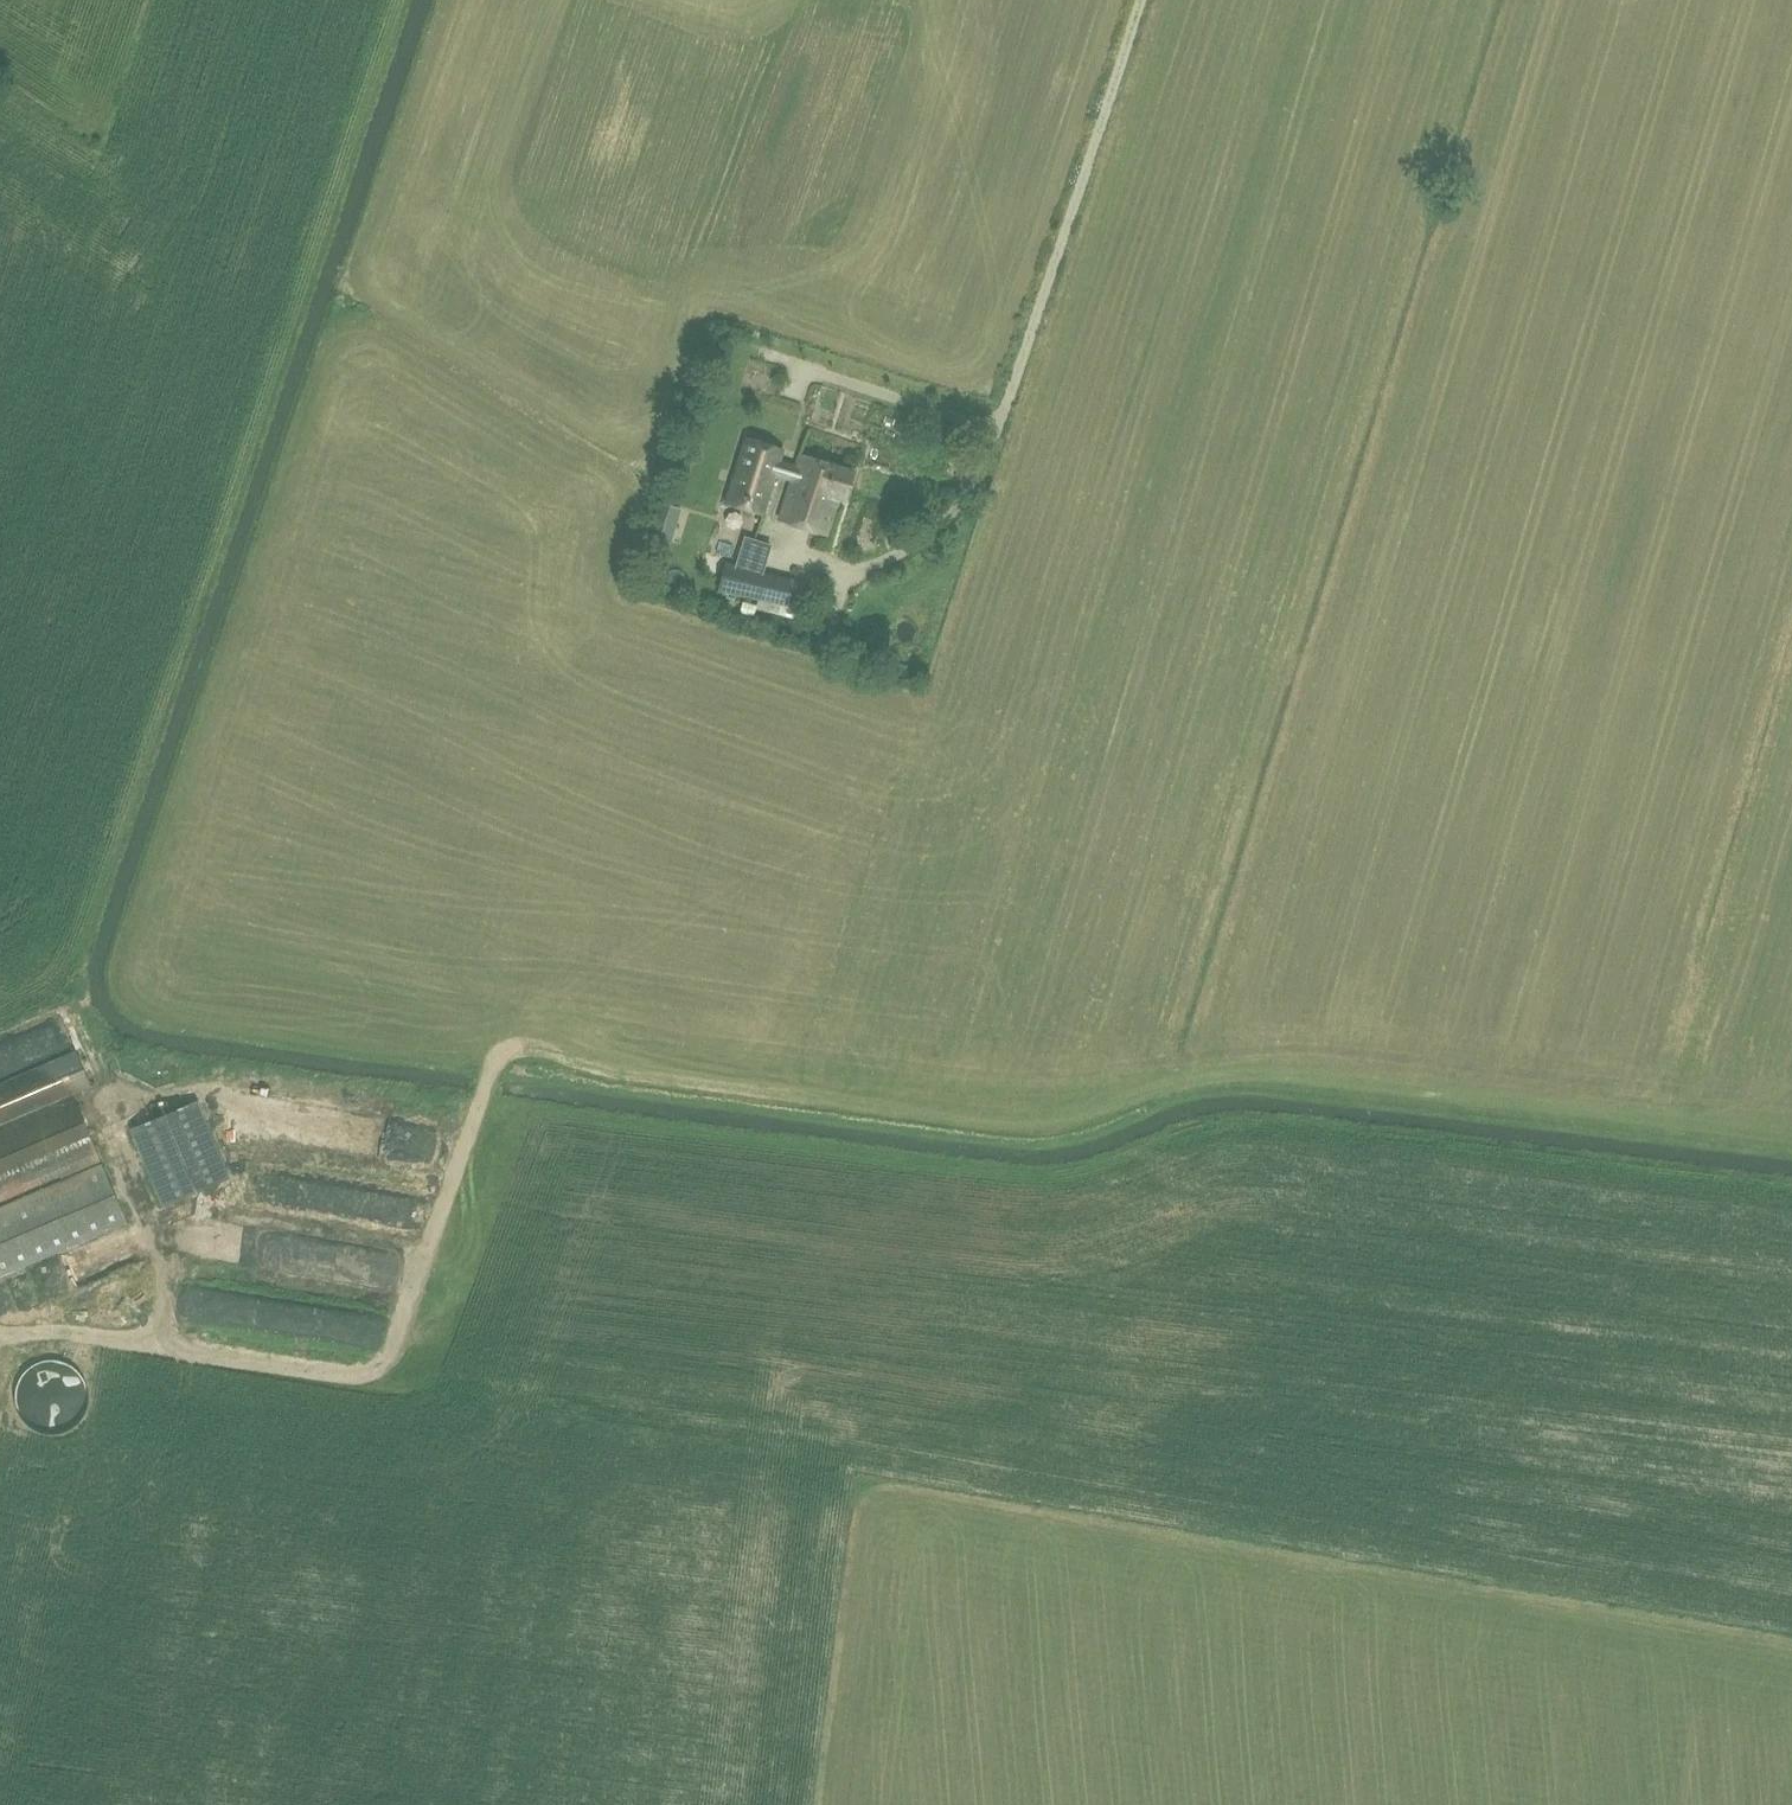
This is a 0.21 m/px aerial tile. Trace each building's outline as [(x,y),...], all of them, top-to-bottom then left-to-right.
[(775,473),(784,476),(788,463),(779,460),(783,449),(747,436),(727,501),(763,512),(775,473)] [(797,466),(788,463),(784,476),(793,479),(780,518),(825,532),(836,495),(845,497),(853,470),(800,454),(797,466)] [(804,581),(801,580),(762,571),(726,562),(719,588),(798,608),(804,583),(804,581)] [(40,1064),(67,1053),(58,1031),(31,1042),(40,1064)] [(96,1149),(73,1093),(91,1086),(77,1053),(0,1085),(0,1188),(96,1149)] [(195,1100),(140,1124),(132,1128),(165,1204),(229,1176),(195,1100)] [(127,1221),(103,1164),(0,1209),(0,1276),(127,1221)] [(70,1405),(45,1419),(53,1432),(78,1419),(70,1405)]
